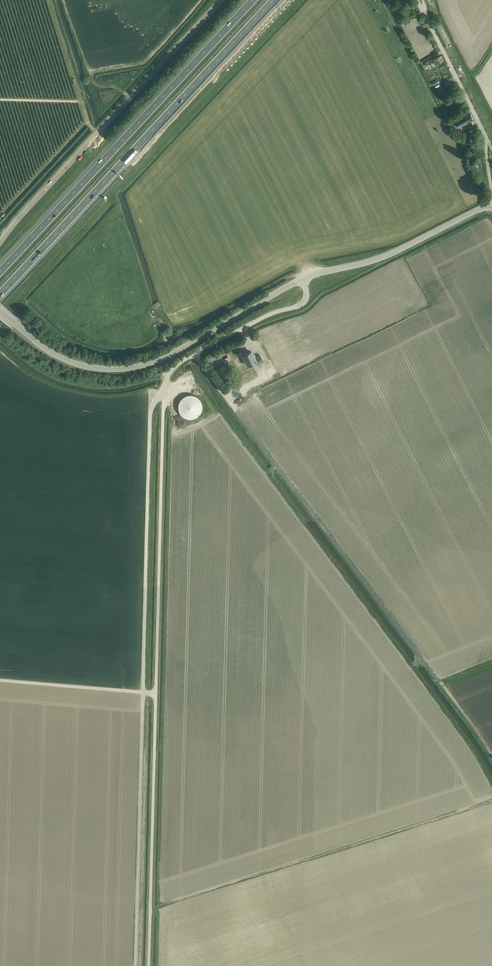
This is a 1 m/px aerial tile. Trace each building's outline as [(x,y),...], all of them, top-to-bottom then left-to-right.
[(429,64),(434,61),(436,64),(439,62),(444,60),(441,55),(440,55),(438,52),(434,55),(435,58),(434,59),(433,58),(427,61),(429,64)] [(473,119),(470,113),(464,116),(455,121),(458,127),(467,122),(473,119)] [(480,180),(483,179),(476,164),(481,162),(479,158),(474,160),(474,161),(471,163),(480,180)] [(248,175),(255,168),(251,164),(244,171),(248,175)] [(251,351),(243,355),(246,361),(245,362),(245,363),(245,364),(247,365),(248,364),(248,365),(252,363),(253,364),(255,363),(256,364),(263,361),(260,355),(255,358),(251,351)] [(227,388),(236,382),(224,365),(215,372),(227,388)] [(195,405),(185,408),(189,420),(209,414),(206,405),(204,406),(204,404),(195,406),(195,405)]
